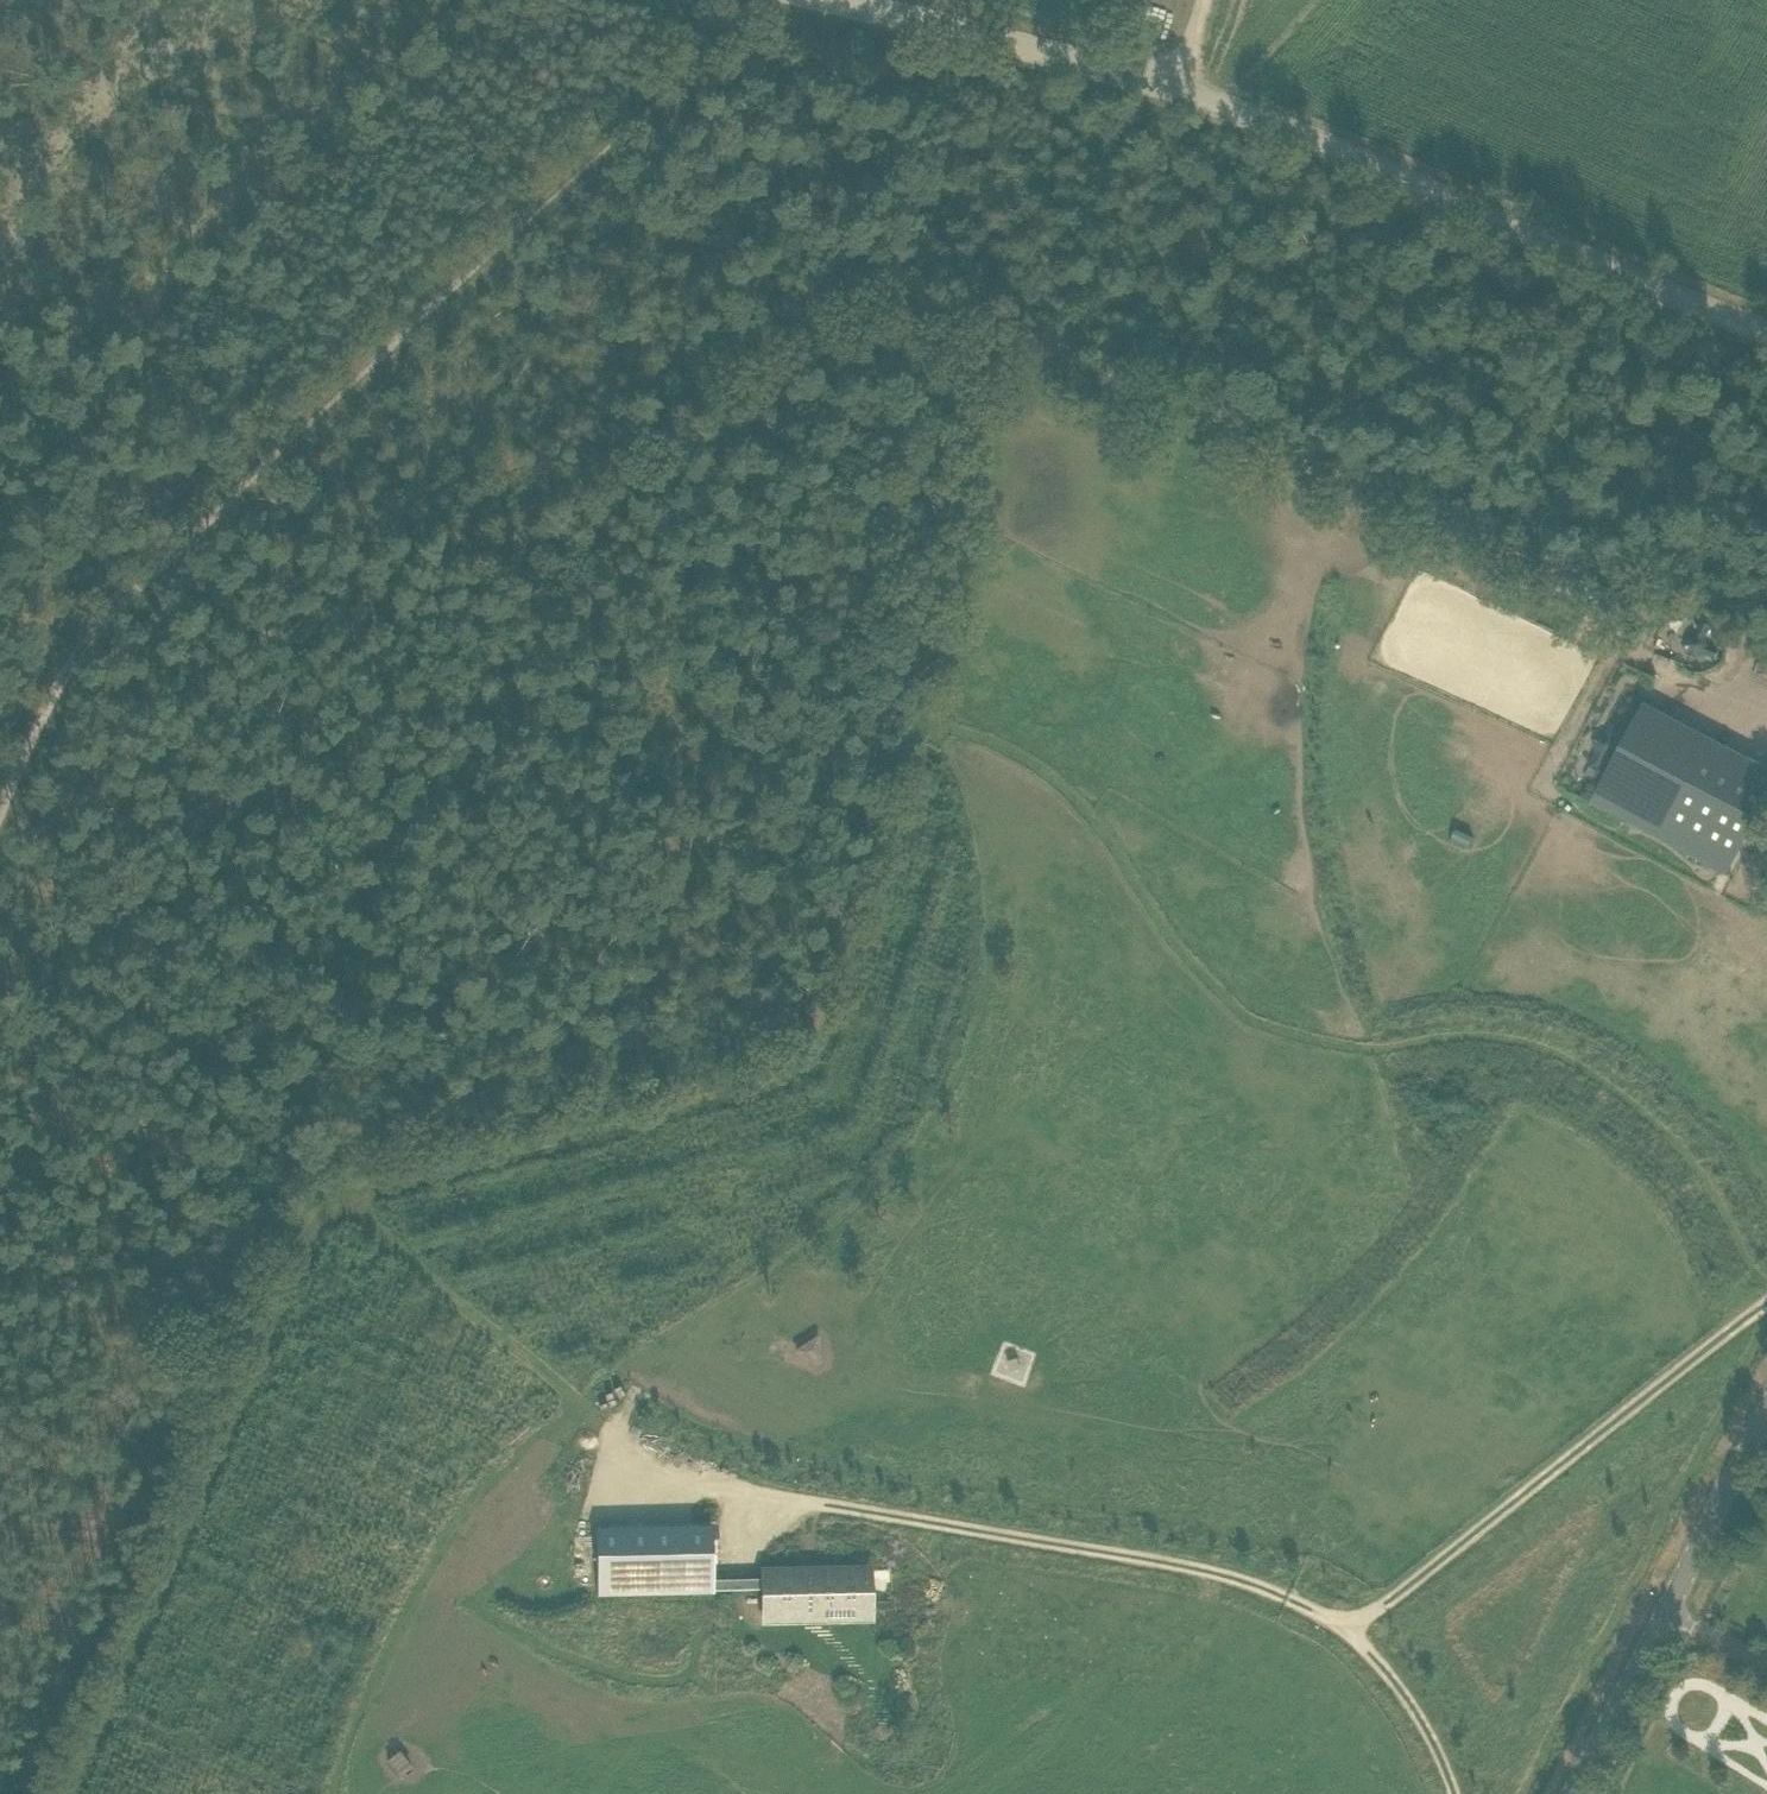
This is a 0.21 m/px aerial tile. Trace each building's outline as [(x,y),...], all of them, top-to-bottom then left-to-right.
[(1695,634),(1687,637),(1683,646),(1687,654),(1695,657),(1703,654),(1714,658),(1717,650),(1707,645),(1703,637),(1707,627),(1699,623),(1695,634)] [(1630,727),(1590,804),(1726,875),(1766,798),(1630,727)] [(867,1571),(867,1570),(814,1571),(814,1574),(801,1574),(765,1575),(765,1579),(713,1580),(712,1545),(712,1526),(677,1527),(596,1529),(597,1596),(713,1593),(713,1590),(765,1589),(766,1617),(817,1616),(817,1603),(868,1602),(868,1601),(867,1571)]
